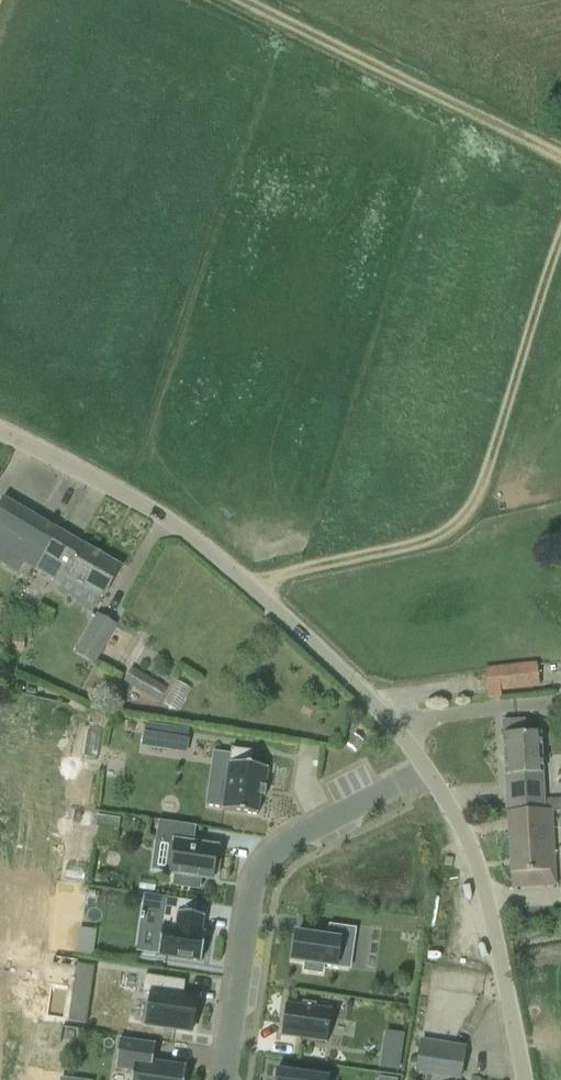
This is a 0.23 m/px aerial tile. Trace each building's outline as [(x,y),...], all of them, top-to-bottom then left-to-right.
[(0,508),(0,562),(18,573),(23,563),(36,570),(58,531),(45,524),(5,500),(0,508)] [(117,566),(58,531),(36,570),(63,586),(68,578),(102,598),(121,568),(120,567),(120,568),(117,566)] [(117,625),(98,613),(75,652),(94,663),(117,625)] [(12,637),(12,652),(24,653),(25,638),(12,637)] [(537,663),(484,667),(487,699),(501,698),(500,693),(539,689),(537,663)] [(157,682),(132,667),(123,681),(159,702),(169,686),(158,680),(157,682)] [(307,704),(300,714),(308,719),(315,710),(307,704)] [(507,813),(543,812),(540,734),(526,735),(525,721),(503,723),(504,736),(503,736),(507,813)] [(187,748),(189,732),(154,726),(150,749),(172,753),(173,746),(187,748)] [(366,742),(356,735),(346,748),(356,755),(366,742)] [(224,811),(259,816),(261,796),(266,797),(267,787),(266,787),(269,768),(251,766),(252,752),(231,749),(225,797),(224,811)] [(512,889),(555,887),(551,811),(543,812),(507,813),(506,814),(507,815),(508,815),(511,873),(510,873),(510,875),(511,875),(512,889)] [(97,817),(95,829),(102,830),(108,825),(120,826),(120,820),(97,817)] [(137,829),(138,822),(130,821),(129,828),(137,829)] [(169,874),(213,881),(214,877),(218,876),(220,863),(216,860),(218,849),(192,845),(194,829),(196,829),(196,828),(158,822),(157,824),(159,824),(157,841),(173,844),(169,874)] [(166,900),(158,957),(201,963),(205,936),(201,935),(203,918),(195,916),(196,904),(166,900)] [(318,974),(321,975),(323,966),(349,970),(355,931),(330,927),(328,940),(296,936),(292,962),(305,964),(304,972),(318,974)] [(93,958),(96,932),(79,929),(75,955),(93,958)] [(94,968),(76,965),(68,1023),(86,1025),(94,968)] [(146,1027),(191,1034),(196,1000),(182,999),(185,983),(144,977),(142,995),(150,996),(146,1027)] [(332,1011),(331,1011),(331,1012),(330,1012),(315,1010),(316,1005),(303,1003),(302,1008),(287,1005),(287,1004),(286,1004),(280,1038),(281,1038),(281,1037),(325,1043),(325,1044),(326,1044),(332,1011)] [(456,1079),(459,1079),(460,1079),(465,1050),(451,1048),(421,1043),(416,1073),(426,1074),(433,1075),(432,1079),(456,1079)] [(399,1071),(401,1053),(387,1051),(384,1068),(399,1071)] [(186,1068),(134,1060),(131,1079),(184,1079),(186,1068)] [(329,1079),(276,1072),(275,1079),(329,1079)]
